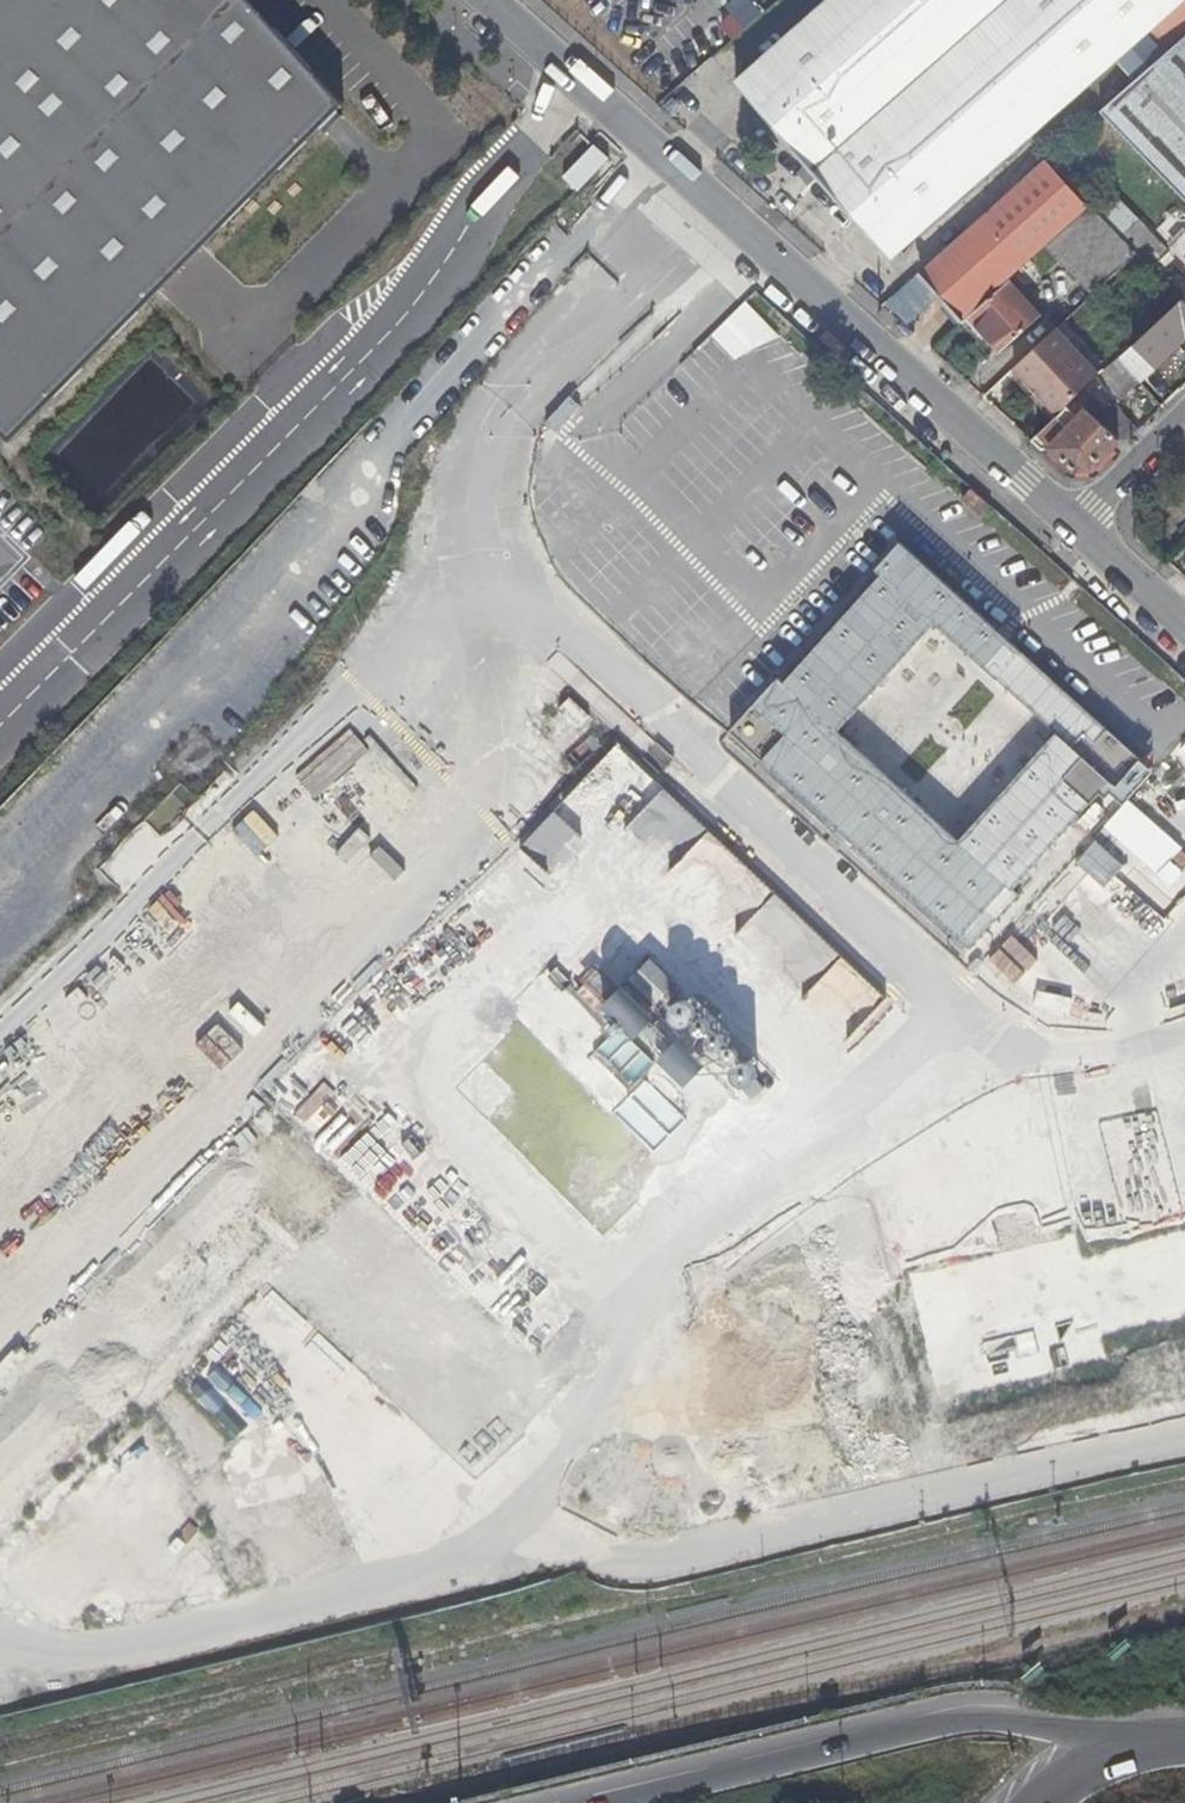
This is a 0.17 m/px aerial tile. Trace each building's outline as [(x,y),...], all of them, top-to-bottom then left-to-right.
[(0,9),(0,424),(28,452),(354,118),(249,0),(9,0),(0,9)] [(737,83),(766,116),(890,255),(917,232),(1115,58),(1136,81),(1154,65),(1184,38),(1184,0),(831,0),(737,83)] [(1154,65),(1159,70),(1169,81),(1173,84),(1184,97),(1184,38),(1154,65)] [(661,83),(671,94),(706,64),(696,53),(661,83)] [(1136,81),(1101,112),(1184,199),(1184,97),(1173,84),(1146,110),(1133,96),(1159,70),(1154,65),(1136,81)] [(1169,81),(1159,70),(1133,96),(1146,110),(1173,84),(1169,81)] [(578,193),(610,160),(595,147),(563,178),(578,193)] [(1047,162),(921,277),(961,319),(1006,279),(1087,206),(1047,162)] [(1092,206),(1028,265),(1073,313),(1137,253),(1120,234),(1092,206)] [(1137,253),(1150,266),(1166,250),(1136,219),(1120,234),(1137,253)] [(885,302),(907,324),(936,294),(913,272),(885,302)] [(1011,280),(970,318),(1002,353),(1043,316),(1011,280)] [(778,323),(749,294),(709,334),(739,363),(778,323)] [(1147,331),(1161,345),(1177,330),(1184,329),(1184,330),(1184,302),(1181,298),(1147,331)] [(1057,329),(1014,368),(1059,416),(1072,403),(1102,375),(1057,329)] [(1157,368),(1133,344),(1120,358),(1143,382),(1157,368)] [(1118,406),(1143,382),(1120,358),(1102,375),(1072,403),(1059,416),(1034,440),(1070,472),(1075,467),(1093,466),(1119,438),(1130,438),(1140,429),(1118,406)] [(1091,733),(1074,717),(1057,737),(1073,753),(1091,733)] [(1184,759),(1184,732),(1171,746),(1184,759)] [(1131,793),(1183,838),(1184,835),(1184,780),(1160,759),(1131,793)] [(807,1363),(789,1371),(795,1383),(812,1375),(807,1363)] [(622,1537),(572,1549),(577,1555),(615,1546),(622,1537)]
